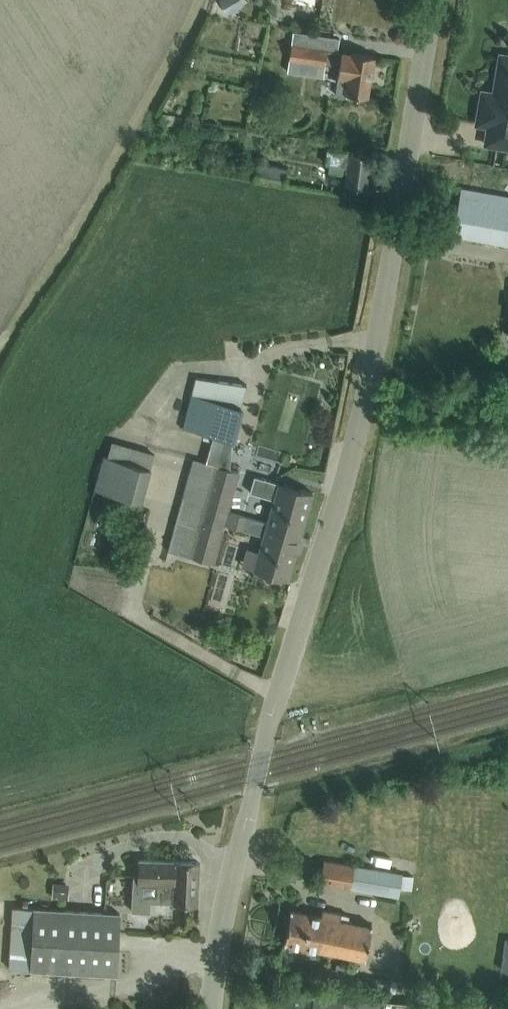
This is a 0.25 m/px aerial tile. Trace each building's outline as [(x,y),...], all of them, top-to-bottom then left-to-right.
[(293,30),(289,58),(325,63),(327,50),(338,50),(340,37),(293,30)] [(344,94),(344,91),(367,95),(374,55),(351,51),(342,50),(338,74),(335,93),(344,94)] [(500,53),(493,91),(481,89),(476,122),(488,124),(485,143),(507,146),(507,54),(500,53)] [(371,154),(352,151),(327,148),(325,161),(329,162),(328,171),(346,173),(345,182),(367,185),(371,154)] [(254,180),(283,185),(287,166),(257,161),(254,180)] [(461,187),(452,231),(507,242),(507,196),(461,187)] [(246,383),(194,378),(182,427),(231,440),(246,383)] [(103,454),(94,488),(100,490),(140,500),(141,501),(150,466),(154,452),(111,441),(107,455),(103,454)] [(201,500),(212,463),(192,458),(167,549),(186,554),(201,500)] [(226,507),(238,467),(213,460),(212,463),(201,500),(226,507)] [(279,481),(278,483),(254,475),(250,490),(274,498),(268,519),(266,524),(300,533),(312,491),(279,481)] [(268,519),(226,507),(201,500),(186,554),(210,561),(221,521),(263,533),(253,568),(287,578),(300,533),(266,524),(268,519)] [(199,861),(179,860),(175,860),(138,859),(138,872),(133,872),(131,909),(149,910),(150,900),(197,902),(199,861)] [(389,893),(393,871),(323,859),(320,881),(389,893)] [(53,881),(52,895),(63,896),(64,882),(53,881)] [(119,912),(99,911),(12,906),(9,967),(116,973),(119,912)] [(371,924),(310,912),(291,908),(284,941),(365,957),(371,924)]
